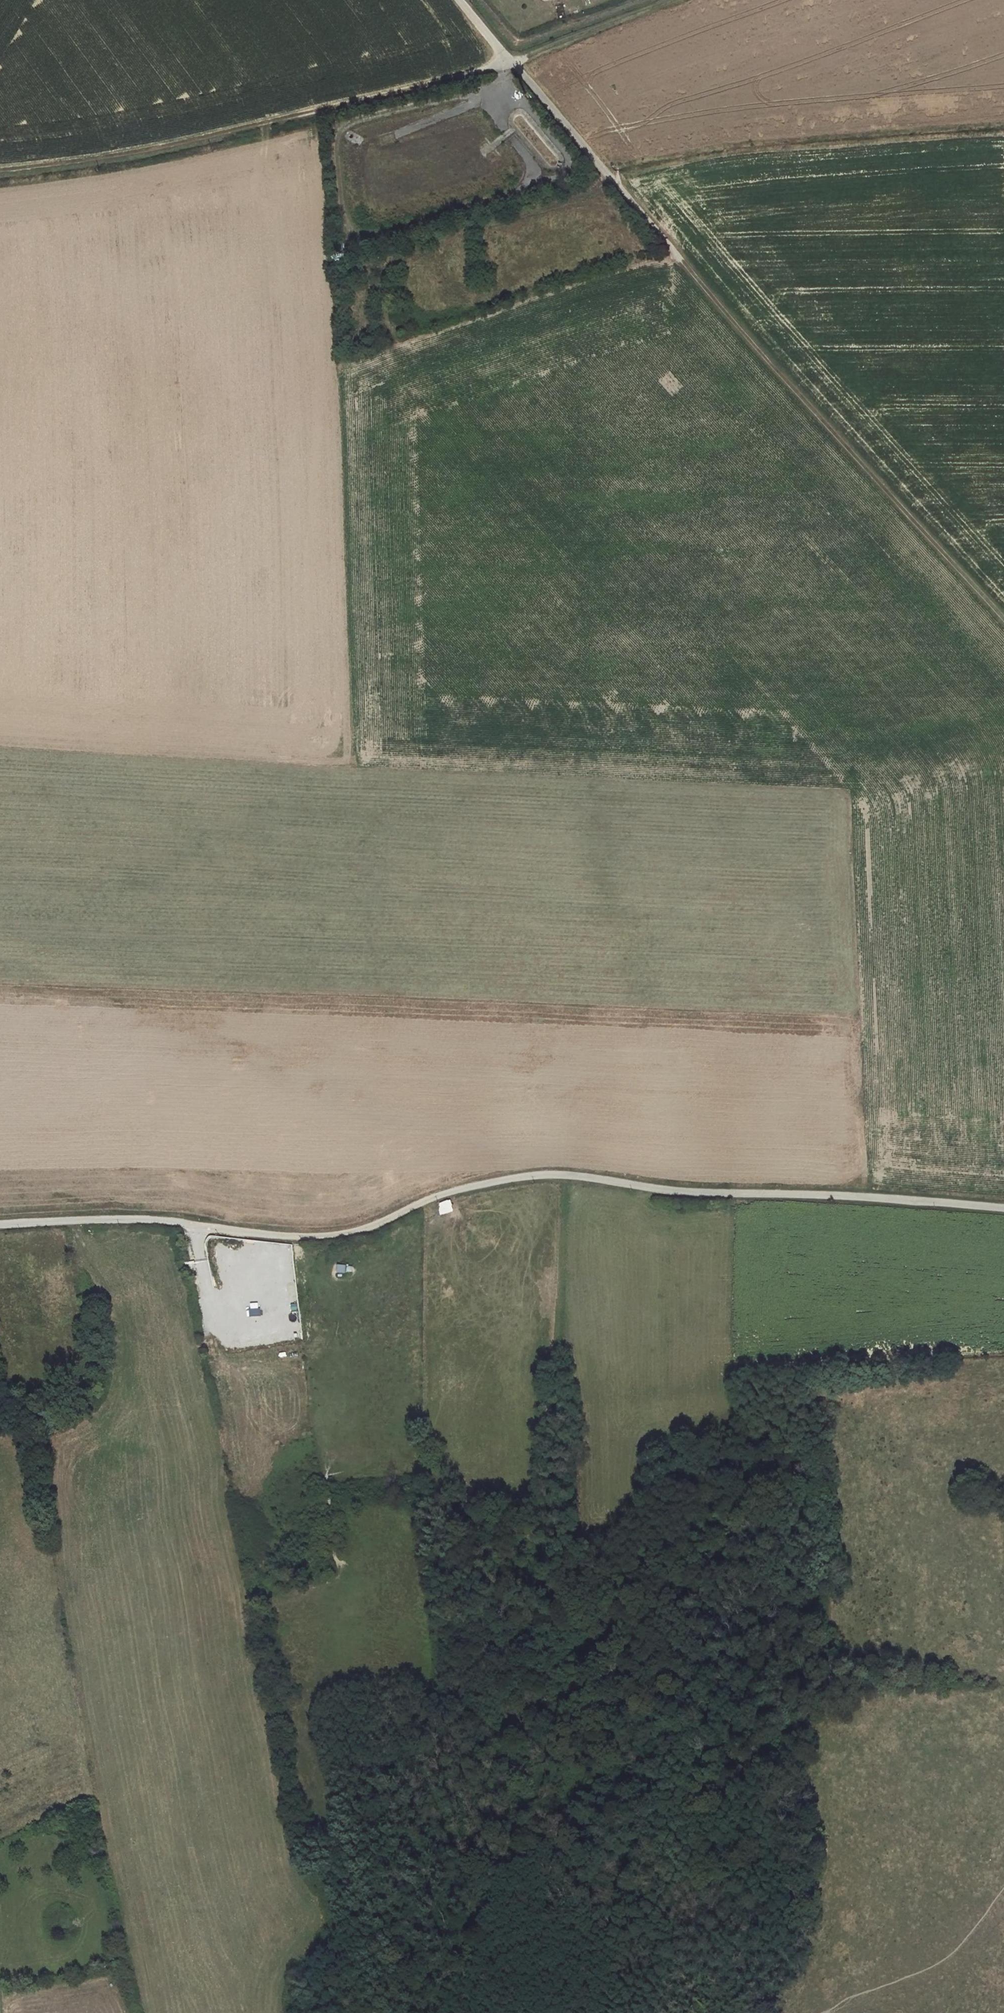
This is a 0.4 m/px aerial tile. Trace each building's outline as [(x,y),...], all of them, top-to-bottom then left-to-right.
[(449,1201),(438,1204),(441,1215),(452,1212),(449,1201)] [(251,1283),(266,1283),(265,1271),(251,1271),(251,1283)] [(101,1314),(98,1303),(89,1305),(91,1316),(101,1314)]
